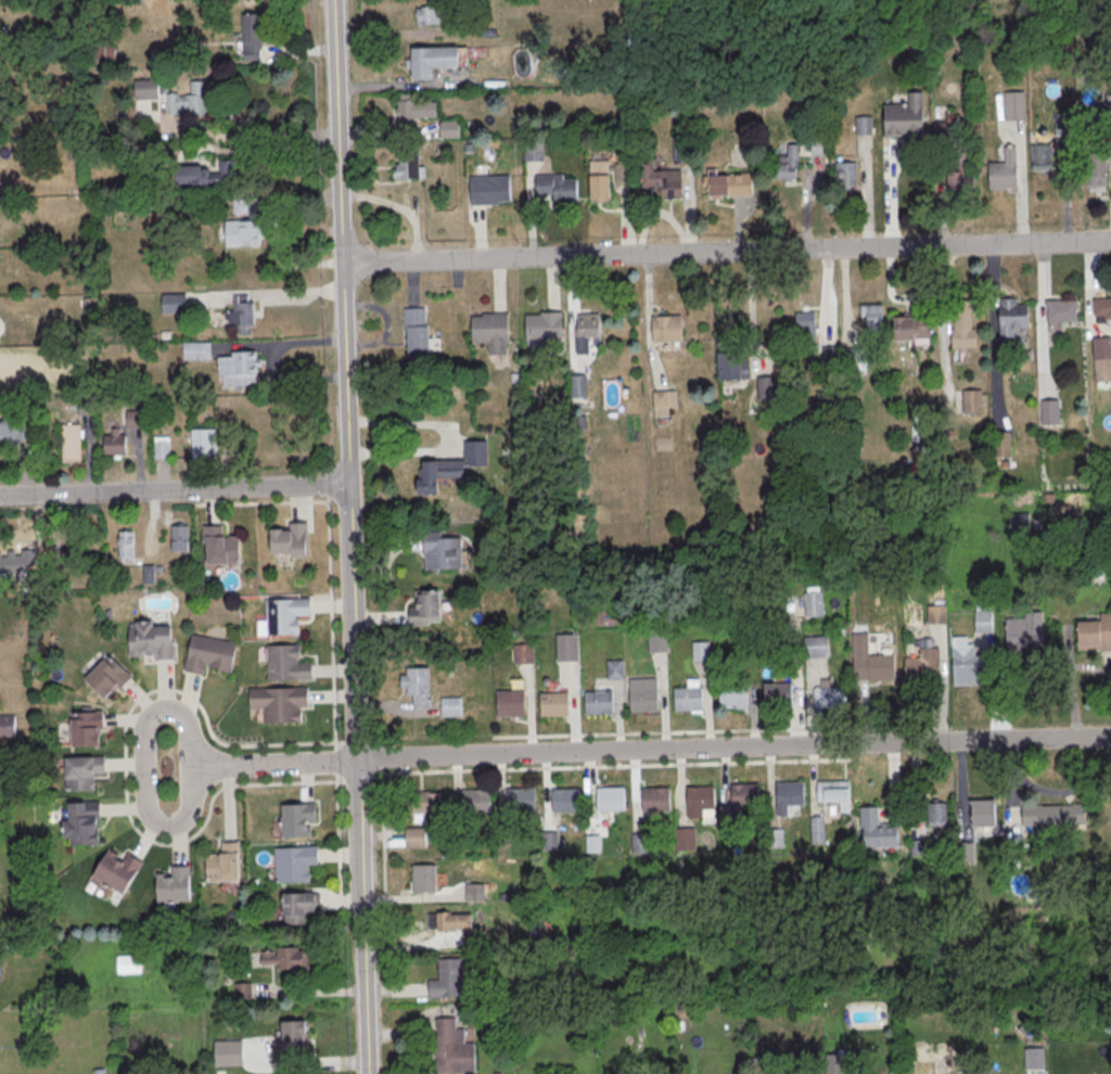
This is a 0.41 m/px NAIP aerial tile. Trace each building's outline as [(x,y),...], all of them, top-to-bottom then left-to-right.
[(416,23),(443,23),(443,6),(416,6),(416,23)] [(243,15),(244,62),(260,62),(260,51),(264,51),(263,29),(268,29),(268,15),(243,15)] [(113,62),(113,44),(101,44),(101,62),(113,62)] [(412,50),(460,48),(460,69),(434,69),(434,81),(413,81),(413,71),(407,71),(406,62),(412,61),(412,50)] [(135,102),(158,102),(158,79),(135,79),(135,102)] [(190,82),(217,80),(218,99),(207,100),(207,117),(186,118),(186,116),(168,117),(167,95),(179,95),(179,98),(191,98),(190,82)] [(1005,93),(1024,93),(1025,122),(1006,122),(1005,93)] [(436,120),(436,101),(416,101),(416,94),(397,95),(398,121),(436,120)] [(885,106),(923,105),(924,165),(906,166),(905,138),(886,138),(885,106)] [(1056,115),(1071,115),(1072,136),(1056,136),(1056,115)] [(856,118),(872,117),(872,136),(857,137),(856,118)] [(458,137),(458,120),(440,120),(440,137),(458,137)] [(812,131),(830,131),(830,155),(812,155),(812,131)] [(525,161),(544,161),(544,142),(525,142),(525,161)] [(770,181),(798,181),(798,144),(787,144),(787,156),(770,156),(770,181)] [(1033,146),(1052,145),(1053,172),(1033,172),(1033,146)] [(1017,148),(1018,189),(989,190),(989,164),(1006,164),(1006,149),(1017,148)] [(973,187),(973,152),(949,152),(949,187),(973,187)] [(421,178),(420,154),(394,155),(395,179),(421,178)] [(1086,155),(1107,155),(1107,188),(1087,188),(1086,155)] [(641,159),(642,190),(660,189),(660,200),(682,200),(681,171),(655,171),(655,158),(641,159)] [(615,183),(632,183),(632,159),(615,159),(615,183)] [(590,163),(610,162),(611,204),(591,205),(590,163)] [(837,164),(857,164),(858,188),(838,189),(837,164)] [(237,165),(175,166),(175,188),(237,188),(237,165)] [(708,174),(754,174),(754,197),(710,199),(708,174)] [(469,176),(509,175),(510,201),(498,201),(498,204),(470,205),(469,176)] [(536,176),(563,175),(564,181),(577,180),(577,200),(567,201),(567,202),(554,203),(554,196),(536,196),(536,176)] [(232,213),(261,213),(261,198),(232,198),(232,213)] [(224,246),(265,246),(265,221),(224,221),(224,246)] [(163,296),(187,296),(187,305),(187,315),(163,315),(163,296)] [(234,297),(248,296),(248,304),(254,304),(255,327),(252,327),(252,336),(239,336),(239,328),(230,328),(229,312),(234,312),(234,297)] [(1000,307),(1001,307),(1001,301),(1017,301),(1018,307),(1029,306),(1029,330),(1014,330),(1014,338),(1001,340),(1000,307)] [(1096,301),(1110,301),(1110,321),(1096,321),(1096,301)] [(971,302),(972,331),(975,331),(976,349),(953,350),(952,331),(955,331),(954,303),(971,302)] [(1049,303),(1076,303),(1076,323),(1049,323),(1049,303)] [(931,306),(932,340),(916,341),(916,343),(895,344),(895,320),(912,319),(912,307),(931,306)] [(861,308),(883,307),(884,341),(868,342),(867,319),(861,319),(861,308)] [(405,310),(426,310),(426,328),(430,328),(430,360),(409,361),(408,330),(405,330),(405,310)] [(526,315),(541,315),(541,311),(562,311),(562,340),(526,341),(526,315)] [(472,316),(483,316),(483,312),(508,312),(508,341),(472,342),(472,316)] [(796,315),(816,314),(817,347),(797,348),(796,315)] [(578,316),(599,315),(600,338),(589,340),(590,356),(577,357),(576,329),(579,329),(578,316)] [(652,315),(681,315),(682,341),(653,341),(652,315)] [(1093,340),(1110,339),(1110,383),(1096,384),(1093,340)] [(183,344),(212,344),(212,350),(212,360),(184,361),(183,344)] [(233,354),(256,353),(258,386),(224,387),(224,378),(219,378),(218,359),(233,358),(233,354)] [(718,379),(742,379),(742,353),(718,353),(718,379)] [(757,376),(757,399),(774,399),(774,376),(757,376)] [(981,412),(981,389),(966,389),(966,412),(981,412)] [(677,407),(677,390),(654,390),(654,416),(669,416),(669,407),(677,407)] [(1042,402),(1060,401),(1060,425),(1043,426),(1042,402)] [(127,412),(142,412),(142,430),(127,430),(127,412)] [(32,440),(32,420),(0,420),(0,440),(32,440)] [(81,423),(63,423),(63,461),(81,461),(81,423)] [(105,437),(105,458),(127,458),(126,437),(120,437),(120,430),(113,430),(113,436),(105,437)] [(192,431),(217,431),(218,460),(193,460),(192,431)] [(1010,456),(1010,432),(996,432),(996,456),(1010,456)] [(154,438),(170,437),(171,460),(155,460),(154,438)] [(464,444),(488,443),(489,468),(465,469),(465,478),(439,480),(439,497),(419,497),(419,482),(424,482),(423,463),(465,462),(464,444)] [(291,525),(309,525),(310,560),(293,560),(293,555),(272,557),(271,532),(291,532),(291,525)] [(173,528),(189,527),(189,552),(173,552),(173,528)] [(204,527),(224,527),(224,538),(239,538),(240,566),(208,566),(207,545),(204,545),(204,527)] [(461,569),(461,532),(424,532),(423,569),(461,569)] [(119,533),(135,533),(135,561),(119,561),(119,533)] [(14,555),(10,566),(21,571),(25,559),(14,555)] [(143,567),(154,567),(155,586),(144,586),(143,567)] [(410,590),(410,625),(444,625),(444,602),(441,602),(441,589),(410,590)] [(266,600),(309,599),(309,615),(298,615),(298,634),(267,635),(266,600)] [(806,599),(821,599),(822,617),(806,618),(806,599)] [(929,608),(945,608),(945,626),(930,627),(929,608)] [(1006,622),(1007,655),(1026,655),(1025,647),(1044,645),(1043,613),(1024,614),(1025,621),(1006,622)] [(975,615),(991,615),(992,634),(975,634),(975,615)] [(1080,652),(1110,651),(1110,615),(1100,615),(1101,623),(1078,624),(1080,652)] [(173,628),(174,661),(156,662),(156,657),(130,659),(129,630),(137,629),(137,625),(154,624),(154,629),(173,628)] [(650,636),(666,635),(667,654),(651,654),(650,636)] [(853,636),(869,635),(869,657),(894,656),(895,681),(855,682),(853,636)] [(192,636),(237,643),(233,656),(235,656),(232,676),(219,673),(219,672),(208,669),(209,667),(206,666),(204,677),(186,674),(192,636)] [(558,637),(577,636),(578,663),(558,664),(558,637)] [(804,639),(828,638),(829,659),(805,661),(804,639)] [(953,639),(967,639),(968,647),(974,647),(975,657),(983,657),(984,687),(955,688),(953,639)] [(693,643),(710,642),(710,662),(694,662),(693,643)] [(266,645),(267,680),(311,679),(311,662),(298,662),(298,644),(266,645)] [(514,647),(534,647),(534,666),(515,666),(514,647)] [(905,660),(920,660),(920,651),(940,651),(941,679),(906,680),(905,660)] [(110,656),(131,678),(119,690),(118,688),(104,702),(84,682),(110,656)] [(606,663),(623,662),(624,680),(608,681),(606,663)] [(430,667),(401,667),(401,695),(414,695),(414,707),(430,707),(430,667)] [(630,681),(657,680),(660,714),(631,715),(630,681)] [(250,688),(307,686),(308,706),(299,706),(299,721),(265,723),(265,706),(250,707),(250,688)] [(766,687),(793,686),(794,709),(767,709),(766,687)] [(720,688),(748,687),(748,711),(720,712),(720,688)] [(675,690),(702,689),(703,713),(676,714),(675,690)] [(815,690),(846,689),(846,709),(815,711),(815,690)] [(586,691),(613,690),(613,713),(586,714),(586,691)] [(540,692),(567,692),(567,715),(541,716),(540,692)] [(498,693),(525,693),(526,718),(499,719),(498,693)] [(443,700),(458,700),(459,718),(443,718),(443,700)] [(72,714),(103,714),(103,730),(101,730),(101,750),(73,751),(72,714)] [(16,739),(0,739),(0,718),(16,718),(16,739)] [(14,766),(0,767),(0,751),(13,750),(14,766)] [(65,759),(104,758),(105,776),(94,776),(95,793),(66,794),(65,759)] [(818,783),(845,782),(846,806),(819,807),(818,783)] [(777,785),(804,784),(805,808),(778,809),(777,785)] [(732,789),(759,788),(761,810),(733,811),(732,789)] [(688,790),(715,789),(716,813),(689,814),(688,790)] [(554,791),(582,790),(582,814),(554,815),(554,791)] [(598,791),(625,790),(625,814),(599,815),(598,791)] [(642,791),(669,790),(671,814),(643,815),(642,791)] [(508,792),(535,791),(536,814),(509,815),(508,792)] [(463,793),(490,792),(491,815),(464,816),(464,813),(451,814),(450,795),(463,794),(463,793)] [(413,794),(439,794),(440,817),(413,818),(413,794)] [(315,837),(315,803),(282,803),(282,837),(315,837)] [(69,805),(100,804),(101,821),(99,821),(99,847),(71,848),(69,805)] [(972,805),(996,804),(996,830),(973,831),(972,805)] [(928,805),(946,805),(947,828),(929,829),(928,805)] [(1022,806),(1022,829),(1040,828),(1040,834),(1075,833),(1075,826),(1085,826),(1085,806),(1072,806),(1072,807),(1042,808),(1042,806),(1022,806)] [(864,809),(879,809),(879,827),(898,826),(899,848),(865,849),(864,809)] [(811,843),(824,843),(825,816),(811,816),(811,843)] [(496,829),(512,829),(512,847),(497,847),(496,829)] [(406,831),(425,830),(425,849),(406,849),(406,831)] [(676,831),(692,831),(693,849),(677,851),(676,831)] [(767,832),(782,831),(783,851),(767,851),(767,832)] [(542,835),(559,834),(560,854),(544,854),(542,835)] [(633,836),(649,836),(650,855),(634,856),(633,836)] [(911,854),(923,854),(923,841),(911,841),(911,854)] [(240,844),(241,883),(208,884),(207,856),(222,856),(222,844),(240,844)] [(276,847),(318,846),(318,864),(307,864),(308,881),(277,882),(276,847)] [(110,852),(93,879),(124,898),(144,865),(129,855),(125,861),(110,852)] [(413,892),(436,892),(436,864),(413,864),(413,892)] [(190,867),(191,904),(158,905),(157,877),(173,877),(173,868),(190,867)] [(467,886),(485,885),(486,904),(468,905),(467,896),(467,886)] [(305,924),(305,912),(316,912),(316,892),(283,892),(283,924),(305,924)] [(472,913),(429,913),(429,930),(463,930),(463,941),(472,941),(472,913)] [(262,968),(307,968),(307,948),(263,947),(262,968)] [(141,955),(116,955),(116,973),(141,973),(141,955)] [(438,961),(464,960),(467,999),(430,1001),(430,983),(439,983),(438,961)] [(437,1073),(476,1073),(475,1046),(464,1046),(464,1031),(456,1031),(456,1019),(436,1019),(437,1073)] [(282,1023),(306,1023),(306,1037),(304,1037),(304,1063),(273,1063),(273,1045),(282,1044),(282,1023)] [(1025,1050),(1044,1050),(1044,1072),(1025,1072),(1025,1050)]
